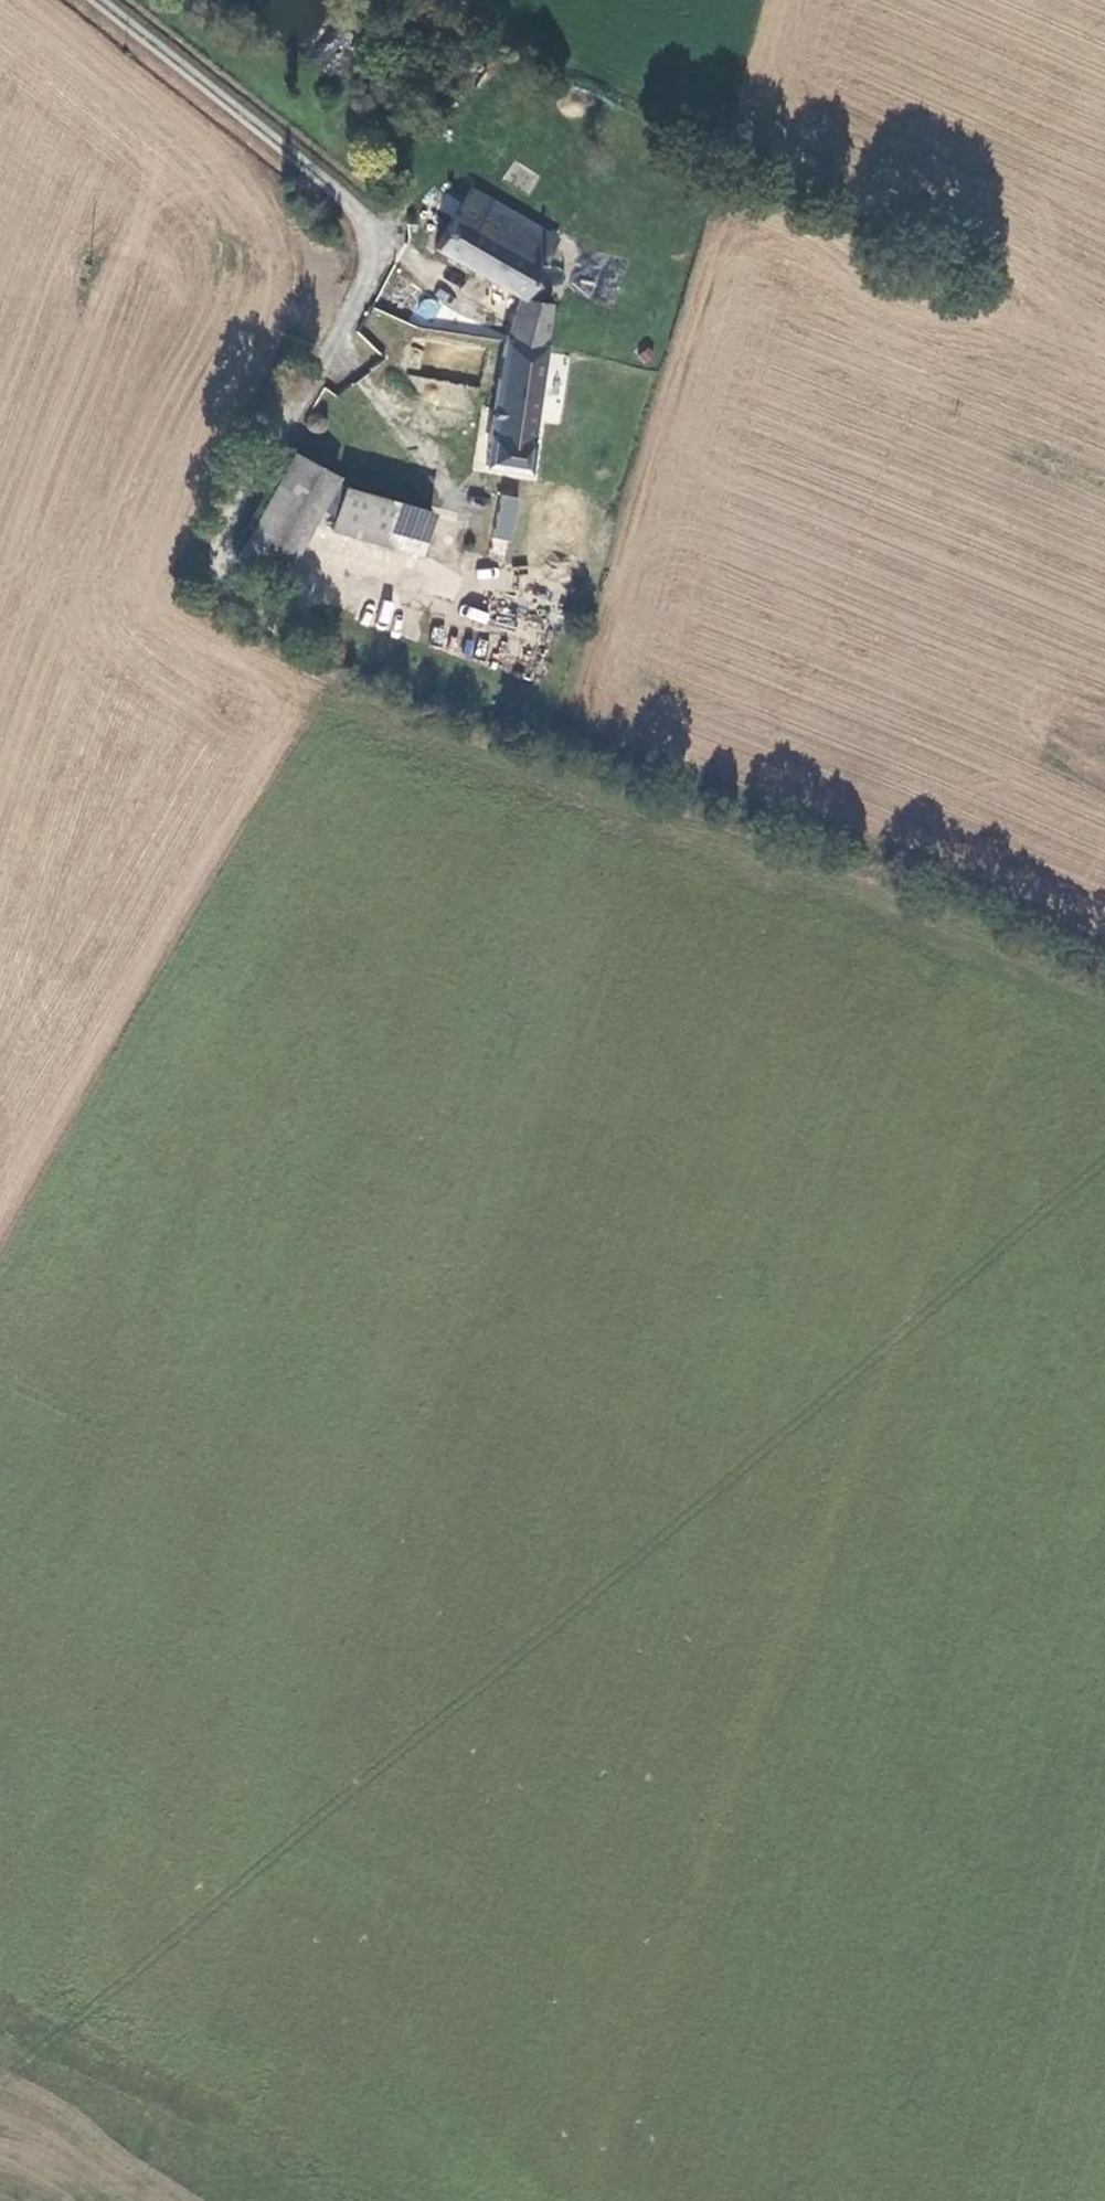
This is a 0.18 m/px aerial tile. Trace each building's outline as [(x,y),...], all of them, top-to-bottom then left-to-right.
[(526,296),(562,232),(475,182),(438,244),(518,290),(492,464),(534,472),(560,306),(526,296)] [(437,208),(453,216),(461,200),(445,192),(437,208)] [(324,416),(320,410),(313,411),(308,416),(308,423),(312,429),(319,428),(324,423),(324,416)] [(292,451),(275,482),(318,509),(313,517),(334,524),(348,481),(292,451)] [(417,554),(432,507),(356,484),(348,481),(334,524),(417,554)] [(318,509),(275,482),(232,552),(276,579),(313,517),(318,509)] [(507,541),(519,495),(506,491),(493,537),(507,541)]
